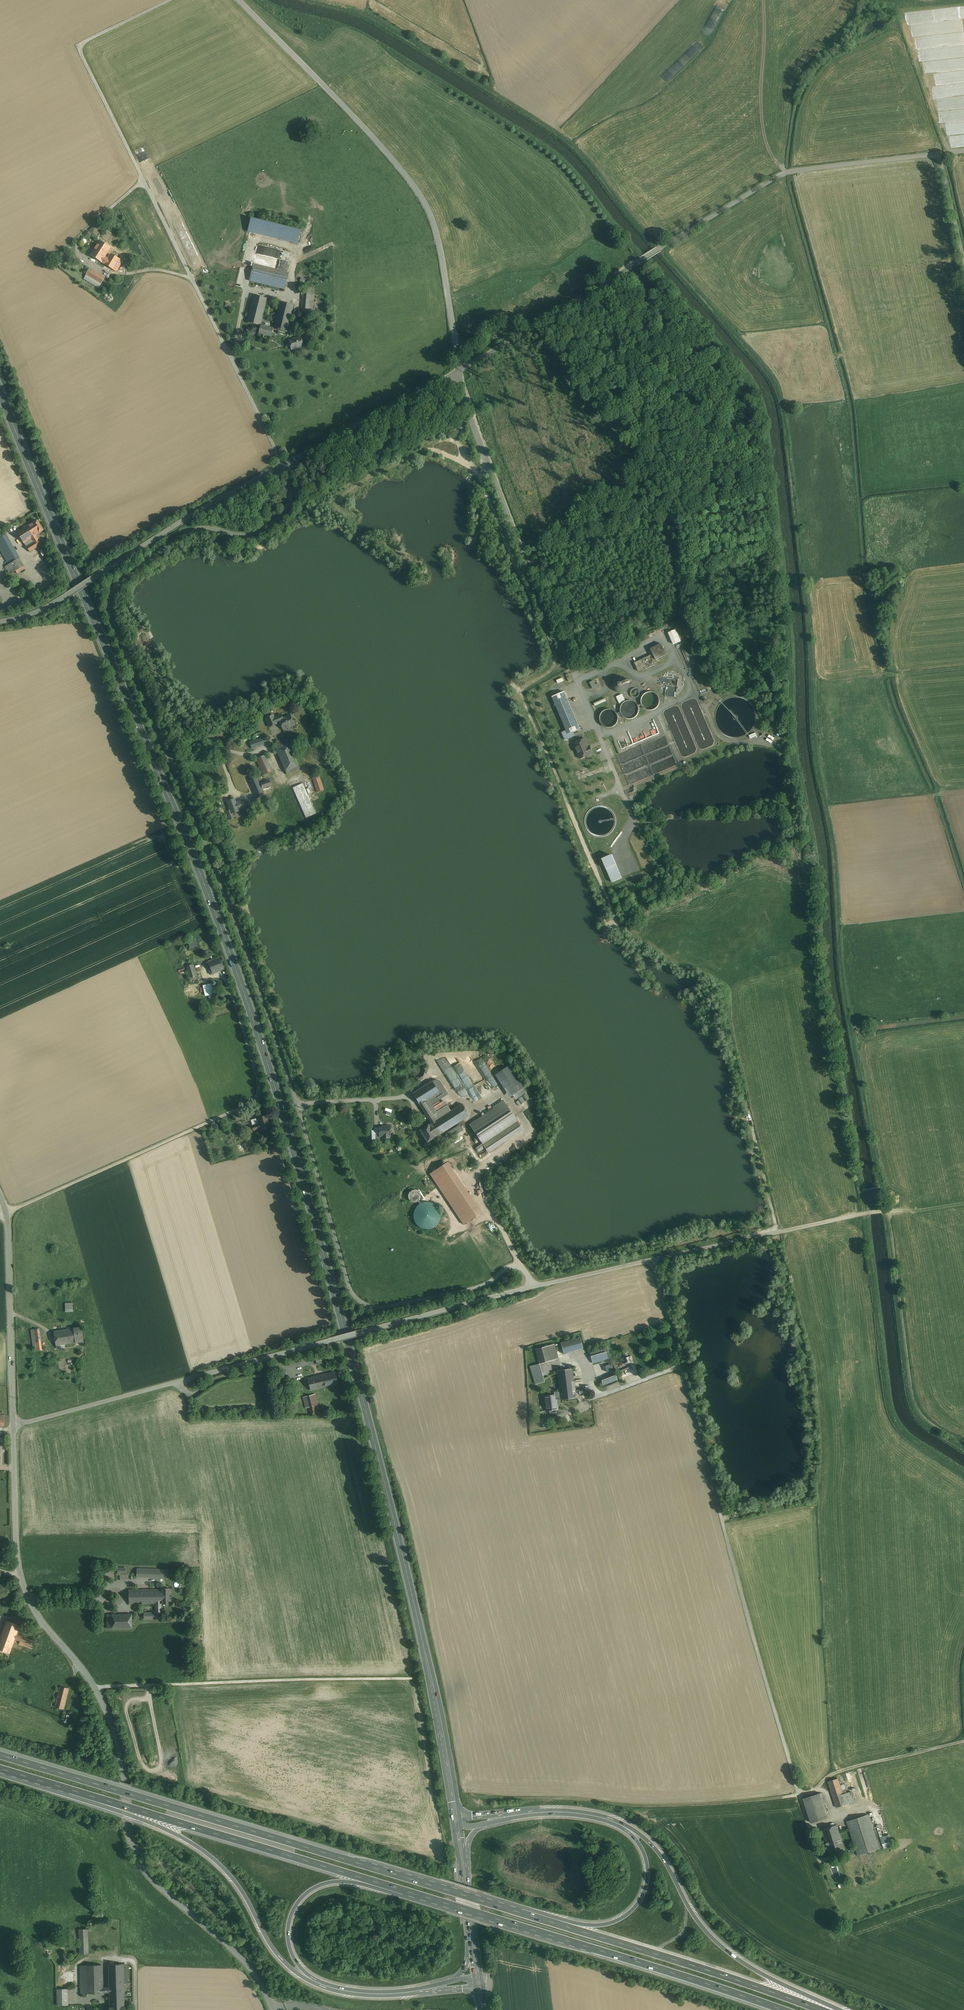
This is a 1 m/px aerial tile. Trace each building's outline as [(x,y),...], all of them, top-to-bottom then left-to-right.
[(299,232),(252,221),(250,231),(296,242),(299,232)] [(110,248),(100,242),(95,249),(105,256),(110,248)] [(110,255),(108,259),(104,257),(105,256),(95,249),(91,255),(116,270),(122,261),(110,255)] [(289,273),(253,264),(249,281),(285,289),(289,273)] [(105,278),(90,269),(86,276),(101,285),(105,278)] [(266,299),(254,295),(247,323),(260,326),(266,299)] [(310,299),(303,298),(301,313),(308,314),(310,299)] [(293,305),(281,302),(274,329),(286,332),(293,305)] [(270,324),(265,323),(265,327),(261,326),(259,334),(271,337),(272,333),(273,333),(273,331),(272,331),(273,329),(269,328),(270,324)] [(301,337),(289,340),(291,350),(303,347),(301,337)] [(43,530),(37,521),(28,526),(31,530),(32,531),(35,536),(43,530)] [(0,538),(0,544),(9,539),(6,535),(0,538)] [(9,539),(0,544),(0,550),(8,565),(9,565),(20,558),(9,539)] [(20,558),(9,565),(8,565),(5,566),(10,574),(24,566),(20,558)] [(681,641),(676,630),(669,633),(673,644),(681,641)] [(661,644),(650,649),(654,657),(652,658),(651,655),(634,663),(638,671),(645,668),(645,669),(655,665),(653,661),(656,660),(666,655),(661,644)] [(666,696),(676,697),(678,679),(658,677),(658,684),(667,684),(666,696)] [(613,685),(613,687),(614,690),(616,692),(619,693),(621,693),(624,693),(626,692),(628,690),(629,687),(629,685),(628,682),(627,680),(625,678),(622,678),(620,678),(617,678),(615,680),(614,682),(613,685)] [(594,681),(590,683),(593,690),(598,689),(594,681)] [(634,688),(631,694),(636,697),(640,691),(634,688)] [(572,709),(564,692),(552,697),(560,714),(572,709)] [(642,700),(642,704),(643,706),(645,709),(648,710),(651,711),(654,710),(657,709),(659,706),(660,703),(660,700),(659,697),(658,695),(655,693),(652,692),(649,692),(646,693),(644,695),(642,697),(642,700)] [(624,694),(617,696),(620,703),(626,701),(624,694)] [(737,738),(742,738),(746,736),(750,733),(753,729),(755,725),(756,720),(757,716),(756,711),(754,707),(751,703),(747,700),(743,698),(739,697),(734,696),(729,697),(725,699),(721,702),(718,706),(716,710),(715,714),(714,719),(715,724),(717,728),(720,732),(724,735),(728,737),(733,738),(737,738)] [(715,741),(698,702),(696,699),(693,699),(684,703),(682,705),(682,707),(699,748),(702,750),(704,750),(714,746),(715,744),(715,741)] [(621,709),(621,712),(622,715),(624,718),(627,719),(630,719),(633,719),(636,717),(638,715),(639,712),(639,709),(639,706),(637,704),(634,702),(632,701),(629,701),(626,702),(623,704),(622,706),(621,709)] [(696,748),(680,709),(677,706),(674,706),(665,710),(664,712),(664,715),(681,755),(683,757),(686,757),(695,754),(696,751),(696,748)] [(572,709),(560,714),(568,734),(580,729),(572,709)] [(600,719),(600,722),(602,724),(604,727),(607,728),(610,729),(613,728),(615,727),(617,724),(619,721),(619,718),(618,715),(616,713),(614,711),(611,710),(608,710),(605,711),(603,713),(601,716),(600,719)] [(281,723),(284,730),(297,725),(293,716),(285,720),(282,713),(275,716),(274,714),(266,718),(269,728),(281,723)] [(770,734),(766,740),(772,744),(776,738),(770,734)] [(265,736),(250,742),(253,749),(268,743),(265,736)] [(585,739),(574,744),(581,759),(592,754),(591,754),(593,753),(591,749),(589,749),(585,739)] [(300,768),(289,744),(276,750),(287,774),(300,768)] [(271,772),(264,755),(256,759),(263,775),(271,772)] [(319,775),(312,778),(318,795),(325,793),(319,775)] [(259,784),(256,778),(250,781),(254,790),(262,788),(264,792),(273,789),(270,781),(259,784)] [(302,784),(293,788),(306,818),(316,814),(302,784)] [(234,799),(227,801),(230,810),(231,814),(232,814),(239,811),(238,810),(242,809),(246,811),(249,806),(240,801),(236,803),(234,799)] [(598,807),(594,808),(590,810),(588,814),(586,818),(586,823),(587,827),(589,831),(592,834),(596,836),(601,837),(605,836),(609,834),(613,831),(615,827),(616,822),(615,818),(614,814),(611,810),(607,808),(603,806),(598,807)] [(612,882),(623,879),(616,854),(604,857),(612,882)] [(196,939),(188,942),(190,948),(198,946),(196,939)] [(220,958),(208,962),(213,974),(224,969),(220,958)] [(193,965),(186,967),(190,978),(197,976),(193,965)] [(445,1056),(438,1061),(459,1095),(468,1089),(466,1084),(471,1081),(459,1062),(452,1066),(445,1056)] [(465,1067),(470,1078),(473,1076),(474,1078),(480,1076),(474,1063),(465,1067)] [(523,1088),(509,1067),(498,1074),(513,1095),(523,1088)] [(432,1081),(413,1094),(431,1123),(433,1122),(435,1120),(434,1119),(430,1112),(424,1102),(435,1095),(439,1092),(434,1085),(432,1081)] [(444,1094),(437,1083),(434,1085),(439,1092),(441,1096),(444,1094)] [(521,1104),(530,1098),(526,1094),(518,1100),(521,1104)] [(494,1109),(470,1125),(488,1152),(522,1130),(503,1101),(493,1108),(494,1109)] [(445,1102),(430,1112),(434,1119),(436,1118),(434,1114),(448,1105),(445,1102)] [(435,1120),(433,1122),(440,1134),(452,1127),(455,1130),(462,1126),(463,1125),(461,1121),(469,1116),(462,1104),(435,1120)] [(267,1116),(258,1119),(260,1124),(261,1129),(261,1130),(270,1128),(267,1116)] [(431,1123),(420,1130),(427,1142),(440,1134),(433,1122),(431,1123)] [(390,1126),(385,1126),(386,1127),(379,1127),(380,1134),(380,1137),(383,1136),(383,1138),(388,1138),(387,1136),(390,1136),(390,1126)] [(252,1142),(234,1146),(236,1155),(255,1150),(252,1142)] [(481,1212),(448,1162),(430,1173),(464,1224),(481,1212)] [(413,1201),(423,1198),(420,1189),(410,1192),(413,1201)] [(444,1220),(433,1199),(412,1209),(423,1231),(444,1220)] [(66,1312),(74,1311),(74,1302),(65,1303),(66,1312)] [(74,1329),(65,1330),(67,1344),(76,1343),(84,1342),(82,1327),(73,1328),(74,1329)] [(39,1329),(33,1329),(36,1351),(42,1350),(39,1329)] [(65,1330),(54,1331),(56,1348),(61,1348),(61,1345),(67,1344),(65,1330)] [(580,1337),(561,1343),(564,1354),(583,1348),(580,1337)] [(554,1344),(548,1346),(551,1360),(558,1358),(554,1344)] [(548,1346),(535,1349),(539,1364),(551,1360),(548,1346)] [(606,1352),(591,1356),(593,1364),(608,1359),(606,1352)] [(634,1371),(633,1365),(631,1366),(630,1363),(620,1366),(622,1372),(629,1370),(630,1372),(634,1371)] [(539,1364),(530,1366),(535,1384),(544,1382),(543,1378),(539,1364)] [(612,1364),(605,1366),(607,1372),(614,1370),(612,1364)] [(572,1369),(557,1371),(559,1392),(560,1397),(560,1400),(576,1398),(572,1369)] [(335,1372),(320,1376),(323,1387),(338,1383),(335,1372)] [(617,1380),(615,1375),(601,1380),(603,1386),(617,1380)] [(320,1376),(307,1379),(310,1390),(323,1387),(320,1376)] [(554,1395),(545,1396),(546,1405),(545,1405),(546,1411),(557,1409),(555,1398),(560,1397),(559,1392),(554,1393),(554,1395)] [(315,1394),(303,1397),(306,1408),(310,1407),(318,1405),(315,1394)] [(318,1405),(310,1407),(311,1415),(320,1413),(318,1405)] [(169,1570),(138,1569),(138,1576),(169,1577),(169,1570)] [(162,1588),(162,1589),(157,1589),(157,1603),(161,1603),(162,1603),(162,1604),(170,1604),(170,1588),(162,1588)] [(157,1589),(129,1590),(130,1604),(156,1603),(157,1603),(157,1589)] [(157,1603),(156,1603),(156,1612),(144,1613),(144,1618),(144,1619),(151,1618),(161,1618),(161,1603),(157,1603)] [(132,1614),(107,1614),(107,1628),(132,1628),(132,1614)] [(20,1625),(7,1620),(1,1634),(15,1639),(17,1634),(20,1625)] [(1,1634),(0,1638),(0,1650),(10,1653),(15,1639),(1,1634)] [(32,1640),(17,1634),(15,1639),(20,1641),(19,1644),(32,1649),(34,1646),(32,1645),(33,1643),(32,1640)] [(69,1688),(60,1686),(55,1707),(64,1709),(69,1688)] [(838,1779),(828,1782),(837,1807),(846,1804),(843,1794),(838,1779)] [(850,1792),(843,1794),(846,1804),(853,1802),(850,1792)] [(818,1794),(804,1799),(811,1823),(825,1818),(818,1794)] [(868,1815),(847,1821),(849,1829),(858,1855),(879,1848),(868,1815)] [(831,1827),(822,1830),(826,1843),(841,1838),(839,1832),(837,1825),(835,1826),(831,1827)] [(826,1843),(829,1854),(845,1849),(844,1849),(841,1838),(826,1843)] [(88,1929),(79,1929),(80,1954),(88,1954),(88,1929)] [(123,1964),(109,1965),(110,1983),(124,1983),(123,1964)] [(102,1965),(86,1965),(87,1984),(81,1984),(81,1994),(103,1993),(103,1988),(102,1965)] [(124,1983),(110,1983),(110,1987),(103,1988),(103,1993),(110,1992),(110,2007),(124,2007),(124,1983)] [(68,1989),(57,1989),(57,2005),(68,2005),(68,1989)]
